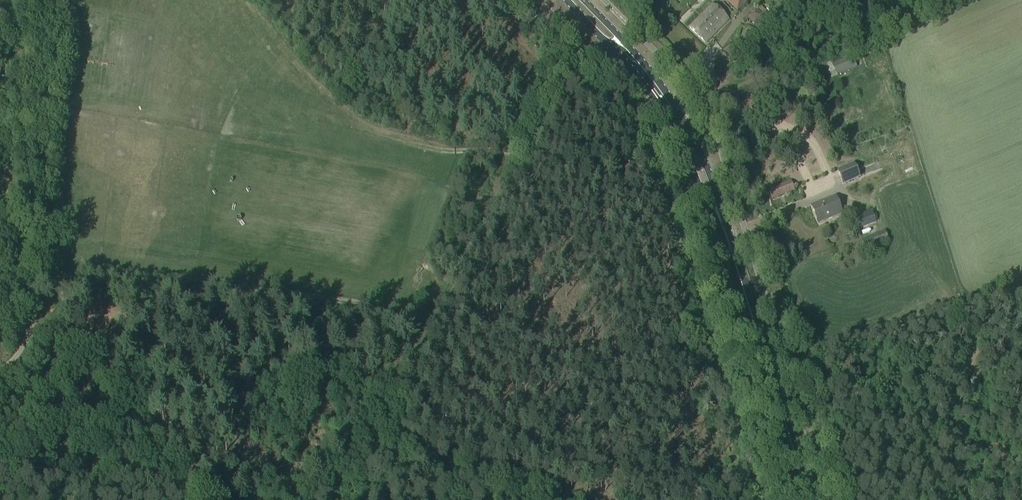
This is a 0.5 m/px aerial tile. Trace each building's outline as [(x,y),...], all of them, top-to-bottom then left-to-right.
[(748,0),(726,0),(737,11),(748,0)] [(706,43),(729,20),(713,4),(690,28),(706,43)] [(755,27),(765,18),(755,8),(746,17),(755,27)] [(769,38),(778,31),(772,23),(763,30),(769,38)] [(733,64),(747,53),(737,41),(723,51),(733,64)] [(843,184),(860,177),(854,164),(838,171),(843,184)] [(772,200),(790,192),(786,183),(768,190),(772,200)] [(818,223),(842,213),(835,196),(811,206),(818,223)] [(856,228),(873,222),(870,212),(852,217),(856,228)] [(889,241),(885,231),(878,234),(877,234),(862,240),(866,250),(889,241)]
